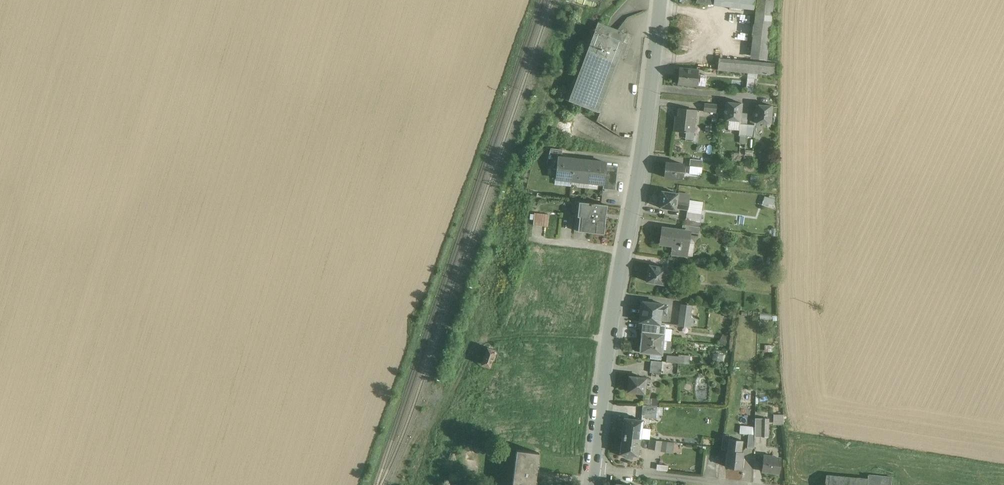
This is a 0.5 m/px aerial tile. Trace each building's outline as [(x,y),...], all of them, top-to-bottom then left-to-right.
[(775,0),(698,0),(698,2),(756,8),(751,58),(721,54),(719,68),(775,74),(777,60),(769,59),(775,0)] [(568,101),(597,112),(627,34),(598,23),(568,101)] [(678,83),(698,86),(700,68),(680,65),(678,83)] [(740,118),(742,100),(727,98),(725,116),(740,118)] [(755,120),(772,122),(774,102),(757,101),(755,120)] [(705,102),(704,109),(715,110),(716,103),(705,102)] [(674,127),(696,130),(698,108),(677,106),(674,127)] [(556,176),(573,178),(575,155),(558,153),(556,176)] [(573,178),(588,180),(591,157),(575,155),(573,178)] [(588,180),(605,182),(607,164),(607,159),(591,157),(588,180)] [(683,159),(665,158),(663,174),(681,176),(683,159)] [(703,166),(704,160),(691,158),(690,164),(703,166)] [(619,165),(607,164),(605,182),(604,189),(616,190),(619,165)] [(660,187),(659,202),(678,204),(680,189),(660,187)] [(765,196),(764,204),(776,206),(777,198),(765,196)] [(574,227),(605,231),(608,202),(577,199),(574,227)] [(672,254),(687,256),(691,228),(662,224),(659,243),(674,245),(672,254)] [(646,279),(664,282),(667,264),(649,261),(646,279)] [(642,294),(639,317),(645,318),(662,320),(665,297),(642,294)] [(694,303),(682,302),(680,323),(691,324),(694,303)] [(645,318),(642,338),(663,341),(666,321),(662,320),(645,318)] [(661,352),(663,341),(642,338),(641,350),(661,352)] [(495,350),(488,347),(481,366),(491,369),(494,359),(492,359),(495,350)] [(651,360),(650,371),(663,372),(664,361),(651,360)] [(626,390),(644,393),(647,376),(628,373),(626,390)] [(644,398),(643,417),(658,417),(658,398),(644,398)] [(786,424),(786,414),(776,413),(776,424),(786,424)] [(625,416),(622,435),(640,438),(643,418),(625,416)] [(638,454),(640,438),(622,435),(620,452),(638,454)] [(729,437),(727,464),(742,465),(744,438),(729,437)] [(650,448),(676,452),(677,441),(651,438),(650,448)] [(512,484),(535,484),(539,453),(516,450),(512,484)] [(766,454),(763,471),(780,473),(783,456),(766,454)] [(826,484),(894,484),(895,475),(870,473),(870,477),(827,473),(826,484)]
